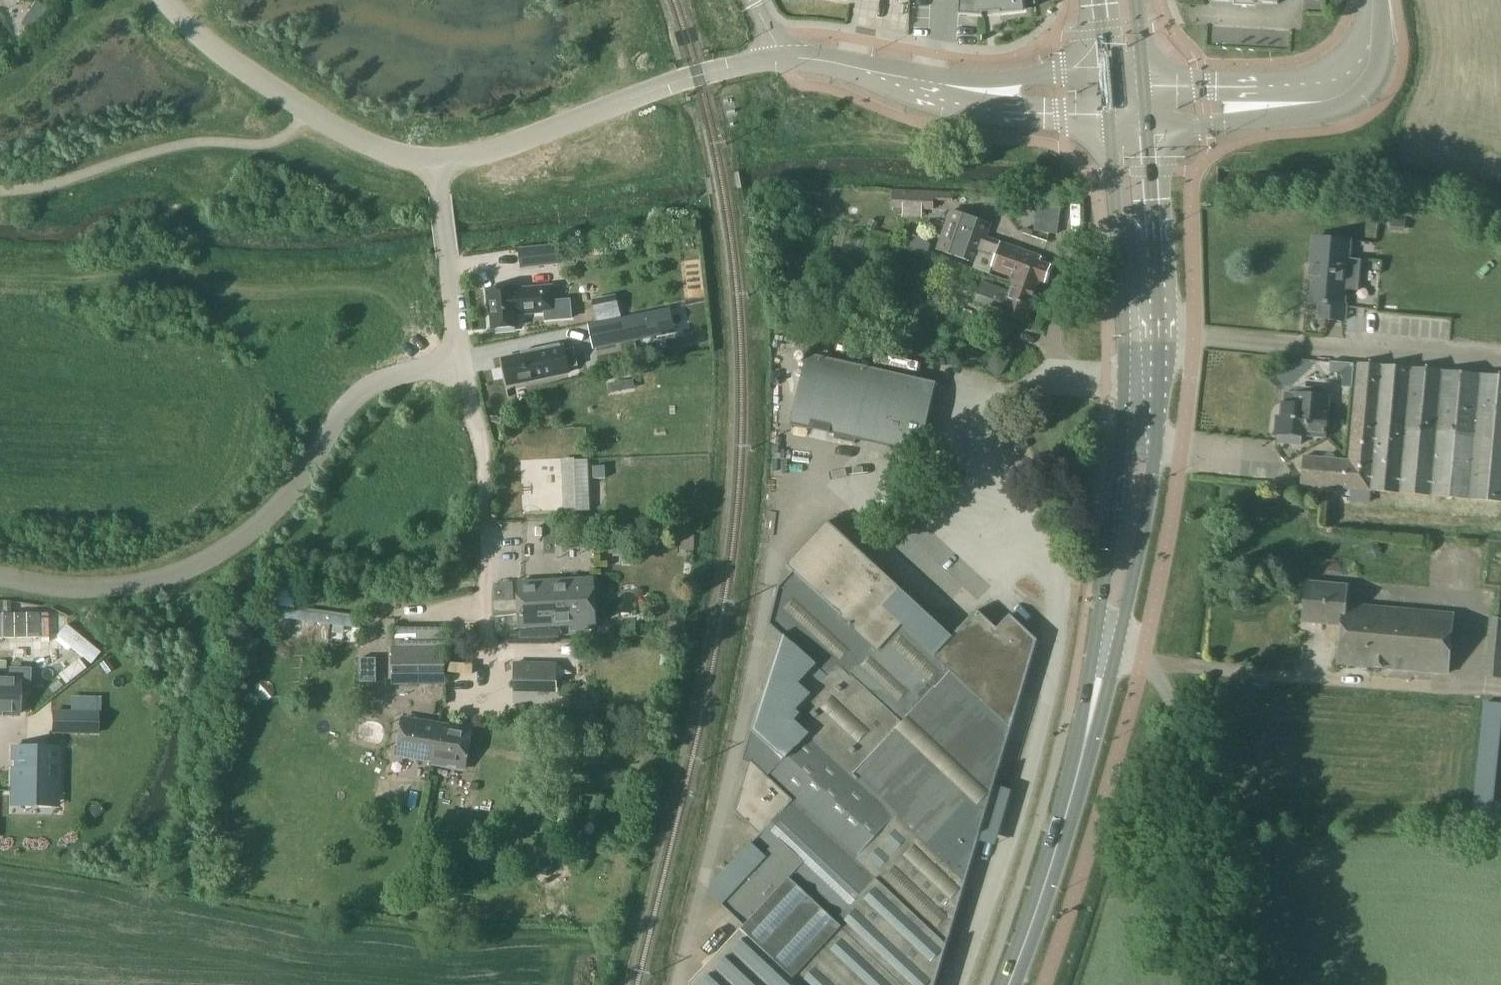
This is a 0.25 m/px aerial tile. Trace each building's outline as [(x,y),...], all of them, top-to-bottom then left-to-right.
[(959,16),(983,18),(982,15),(1000,13),(1000,16),(1024,13),(1023,0),(960,0),(959,16)] [(934,202),(934,192),(923,191),(922,210),(933,210),(934,202)] [(991,224),(959,213),(949,241),(957,244),(953,255),(975,263),(974,268),(975,269),(989,274),(991,269),(1012,276),(1011,280),(1015,281),(1017,275),(1038,283),(1038,281),(1046,283),(1052,266),(1041,262),(1042,257),(986,238),(991,224)] [(1314,237),(1310,279),(1313,279),(1311,303),(1317,304),(1315,319),(1345,322),(1347,305),(1342,304),(1344,290),(1357,291),(1360,260),(1347,258),(1349,241),(1314,237)] [(558,264),(557,247),(535,249),(536,266),(558,264)] [(937,275),(942,259),(925,254),(920,270),(937,275)] [(975,269),(974,268),(974,269),(958,263),(951,282),(968,288),(975,269)] [(1024,321),(1038,283),(1017,275),(1015,281),(1012,291),(982,281),(974,301),(1004,312),(1004,314),(1024,321)] [(516,287),(487,290),(488,307),(491,307),(493,329),(517,327),(516,311),(522,310),(523,314),(546,312),(546,321),(571,318),(569,299),(554,300),(552,287),(521,290),(521,292),(517,293),(516,287)] [(674,332),(669,308),(610,321),(614,339),(639,334),(640,339),(674,332)] [(522,355),(504,359),(510,385),(568,373),(567,369),(578,367),(575,352),(564,355),(563,347),(561,347),(560,344),(521,352),(522,355)] [(648,359),(646,346),(638,348),(640,361),(648,359)] [(934,382),(807,353),(791,425),(917,454),(934,382)] [(997,355),(989,370),(1000,376),(1008,361),(997,355)] [(1300,484),(1500,503),(1500,375),(1357,362),(1348,461),(1303,456),(1300,484)] [(1279,443),(1300,445),(1301,436),(1305,436),(1305,435),(1325,437),(1329,396),(1283,392),(1281,417),(1278,417),(1276,434),(1280,434),(1279,443)] [(577,511),(590,511),(588,460),(575,461),(577,511)] [(605,466),(593,467),(593,479),(606,479),(605,466)] [(691,984),(935,984),(984,821),(1000,825),(1010,790),(995,785),(1038,642),(1010,617),(997,631),(977,612),(947,644),(938,636),(945,627),(827,522),(788,565),(795,570),(781,587),(770,626),(783,637),(744,762),(751,764),(735,812),(761,835),(713,887),(713,896),(745,926),(691,984)] [(627,536),(608,536),(608,554),(627,554),(627,536)] [(598,628),(595,581),(521,584),(522,627),(572,625),(572,629),(598,628)] [(1345,586),(1307,583),(1303,621),(1340,624),(1336,665),(1448,675),(1453,613),(1344,603),(1345,586)] [(251,624),(328,634),(328,635),(351,638),(354,620),(254,606),(251,624)] [(0,614),(0,638),(39,637),(38,613),(0,614)] [(66,624),(57,636),(91,664),(100,652),(66,624)] [(521,640),(554,639),(554,630),(521,631),(521,640)] [(446,683),(445,648),(395,649),(395,684),(446,683)] [(516,663),(516,688),(556,689),(556,664),(516,663)] [(18,717),(19,679),(0,678),(0,716),(18,717)] [(1471,814),(1491,816),(1500,722),(1500,703),(1482,701),(1471,814)] [(97,733),(97,713),(53,712),(53,732),(97,733)] [(440,741),(442,726),(405,720),(399,756),(433,762),(432,764),(433,765),(436,749),(438,749),(439,745),(433,744),(434,740),(440,741)] [(436,749),(433,765),(466,770),(473,729),(451,725),(451,727),(442,726),(440,741),(434,740),(433,744),(439,745),(438,749),(436,749)] [(570,739),(570,750),(581,751),(581,740),(570,739)] [(12,747),(11,795),(58,796),(59,748),(12,747)]
